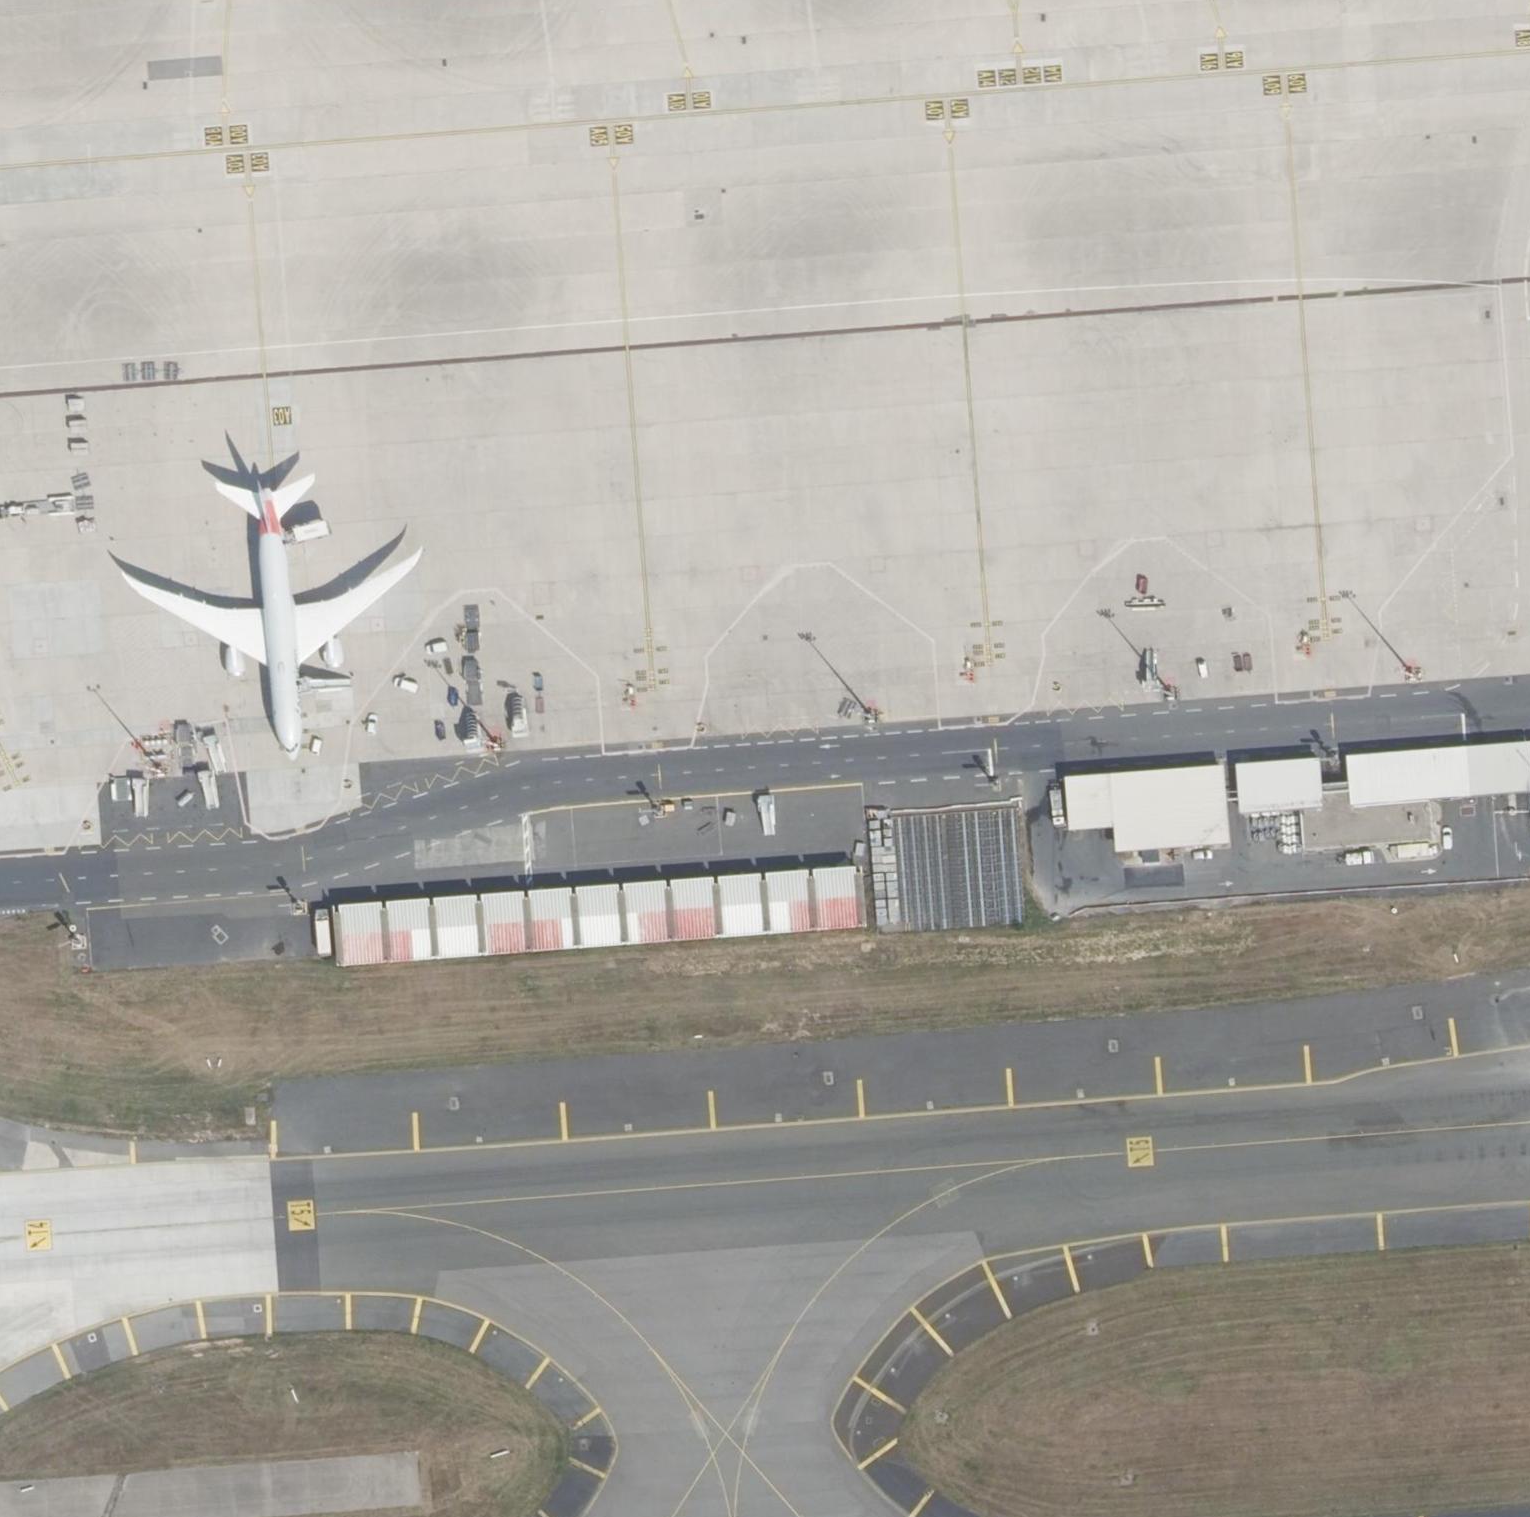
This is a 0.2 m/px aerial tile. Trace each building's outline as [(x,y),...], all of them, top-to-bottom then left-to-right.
[(1350,804),(1430,798),(1470,795),(1466,747),(1346,756),(1348,781),(1350,804)] [(1433,840),(1430,798),(1350,804),(1348,781),(1318,783),(1316,758),(1237,764),(1241,813),(1298,809),(1301,850),(1433,840)] [(1115,850),(1222,842),(1216,765),(1109,773),(1115,850)] [(649,821),(648,807),(619,809),(620,824),(649,821)] [(1195,854),(1143,859),(1146,896),(1198,891),(1195,854)] [(348,976),(892,934),(887,870),(343,911),(348,976)]
